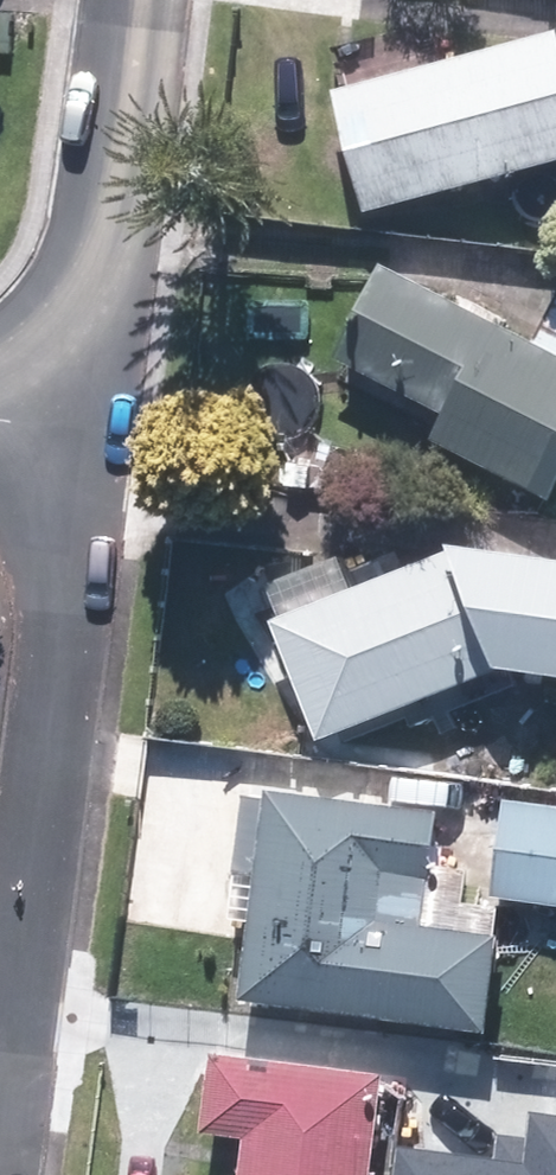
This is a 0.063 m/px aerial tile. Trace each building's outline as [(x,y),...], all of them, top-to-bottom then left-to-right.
[(552,40),(326,107),(363,230),(555,172),(555,52),(552,40)] [(531,356),(379,276),(344,342),(353,347),(338,376),(434,427),(423,448),(541,511),(555,483),(555,309),(531,356)] [(453,560),(273,636),(321,751),(478,684),(555,690),(555,572),(453,560)] [(491,943),(420,937),(431,818),(237,801),(230,881),(249,883),(237,1025),(482,1046),(491,943)] [(494,817),(491,912),(555,914),(555,819),(494,817)] [(377,1076),(208,1054),(198,1134),(241,1139),(237,1174),(364,1174),(377,1076)] [(396,1143),(391,1174),(555,1174),(555,1116),(529,1112),(525,1137),(493,1132),(490,1157),(396,1143)]
